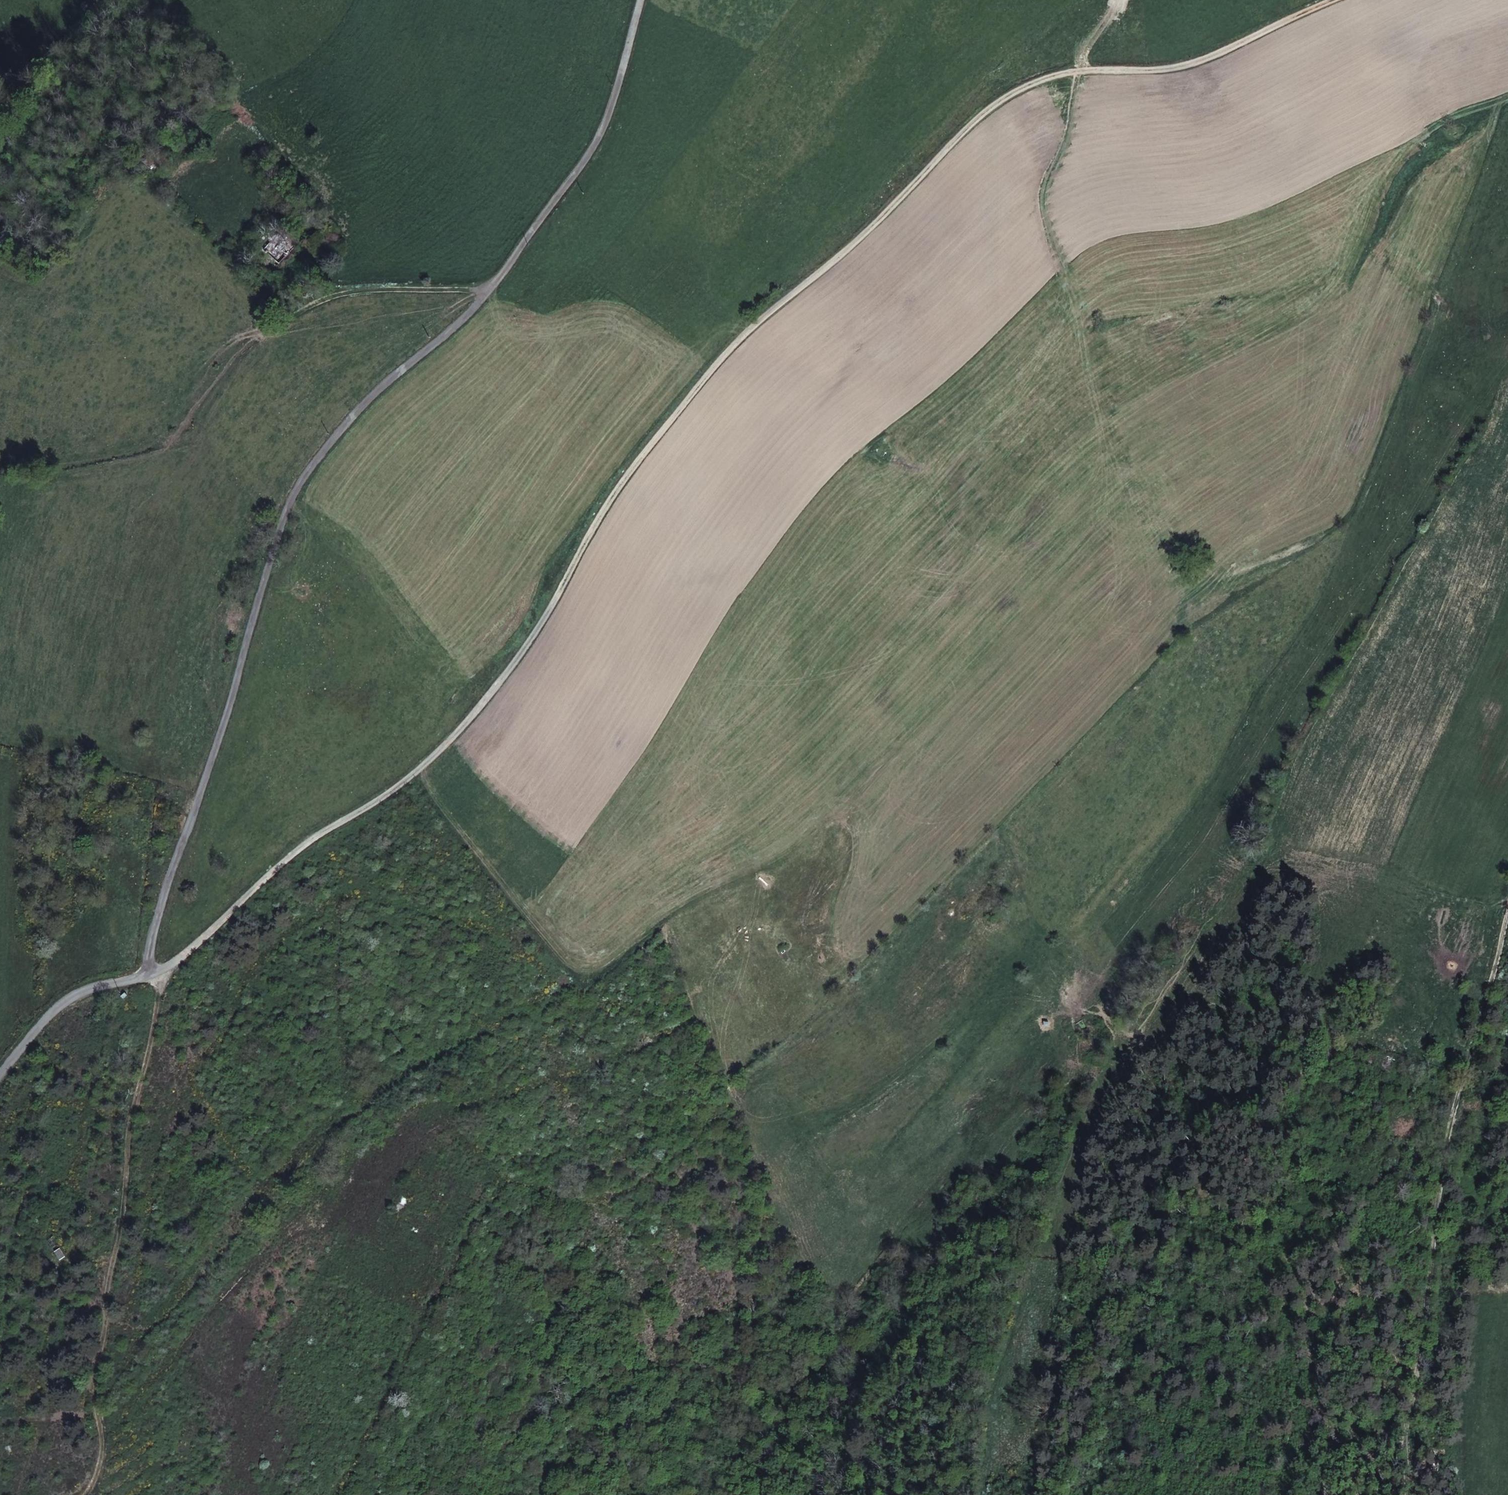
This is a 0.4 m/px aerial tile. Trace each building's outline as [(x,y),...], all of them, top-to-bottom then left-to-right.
[(749,53),(759,63),(765,57),(755,47),(749,53)]
